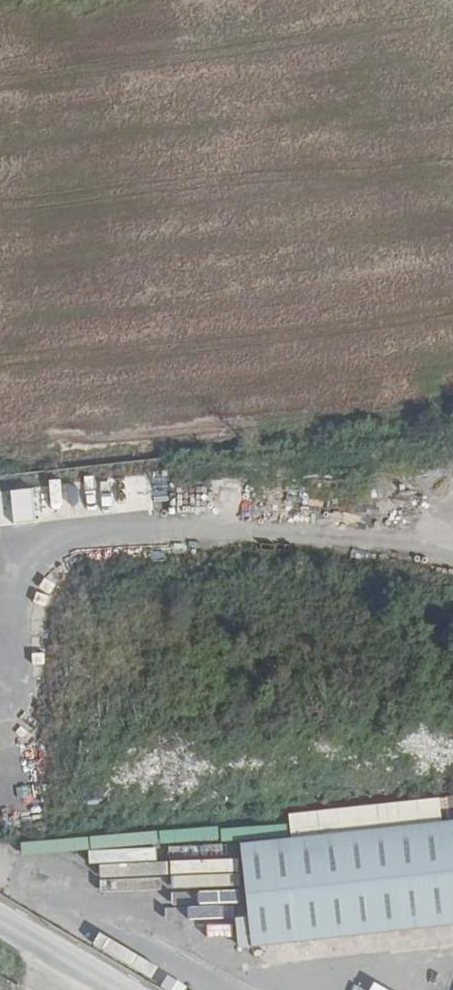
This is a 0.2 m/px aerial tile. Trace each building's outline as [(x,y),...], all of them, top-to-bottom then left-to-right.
[(239,846),(250,949),(452,928),(452,823),(239,846)]
